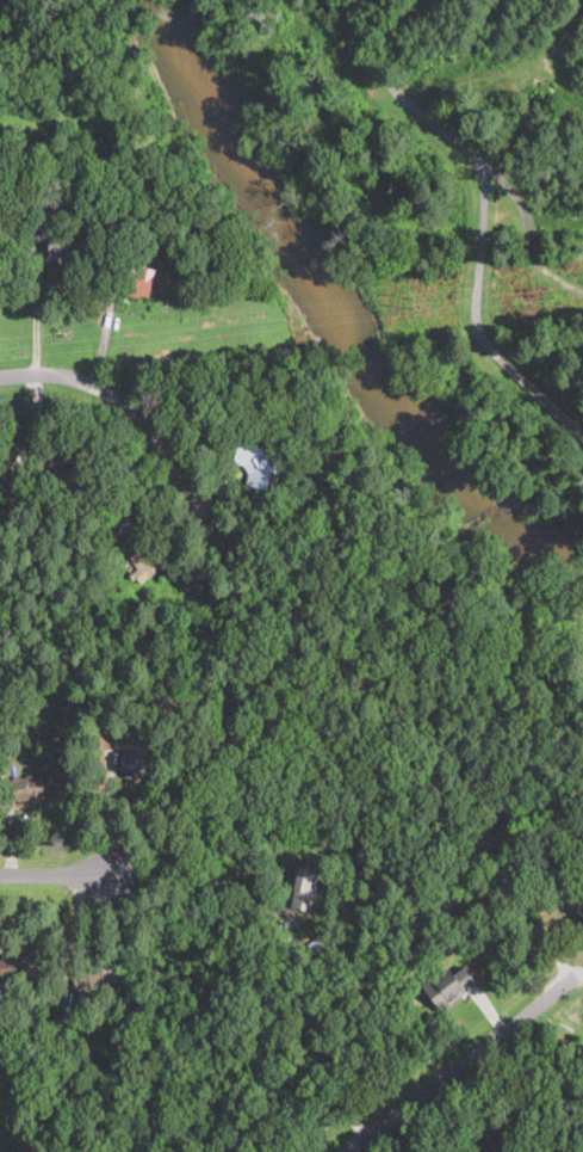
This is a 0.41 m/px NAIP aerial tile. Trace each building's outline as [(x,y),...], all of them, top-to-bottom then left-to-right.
[(30,187),(27,209),(15,208),(18,186),(30,187)] [(163,230),(159,240),(144,232),(149,222),(163,230)] [(130,239),(125,248),(119,246),(124,236),(130,239)] [(151,275),(147,295),(118,288),(122,269),(151,275)] [(236,439),(231,461),(242,464),(247,473),(243,483),(263,489),(268,470),(277,473),(283,452),(236,439)] [(147,546),(151,552),(163,563),(141,581),(130,575),(138,568),(130,557),(147,546)] [(82,561),(82,565),(70,563),(70,552),(72,547),(82,547),(82,561)] [(11,746),(4,746),(2,738),(11,737),(11,746)] [(155,756),(150,776),(138,774),(137,776),(119,769),(124,749),(155,756)] [(33,774),(33,776),(42,775),(45,799),(15,800),(13,778),(33,774)] [(316,875),(311,911),(291,907),(294,888),(291,888),(294,865),(317,869),(316,875)] [(503,893),(494,899),(486,889),(496,882),(503,893)] [(454,910),(440,922),(429,908),(442,898),(454,910)] [(335,937),(314,953),(306,944),(328,928),(335,937)] [(29,975),(0,978),(0,957),(26,954),(29,975)] [(465,963),(478,980),(466,990),(467,991),(454,1000),(455,1002),(442,1011),(422,984),(432,975),(434,978),(448,967),(453,973),(465,963)] [(15,1030),(0,1035),(0,1011),(10,1008),(15,1030)] [(132,1017),(131,1028),(124,1028),(125,1017),(132,1017)] [(526,1061),(517,1067),(509,1055),(516,1049),(526,1061)] [(546,1064),(539,1079),(527,1074),(534,1059),(546,1064)] [(523,1085),(516,1085),(515,1076),(522,1074),(523,1085)] [(569,1094),(560,1098),(550,1083),(558,1078),(569,1094)] [(410,1139),(420,1151),(401,1151),(398,1148),(410,1139)]
